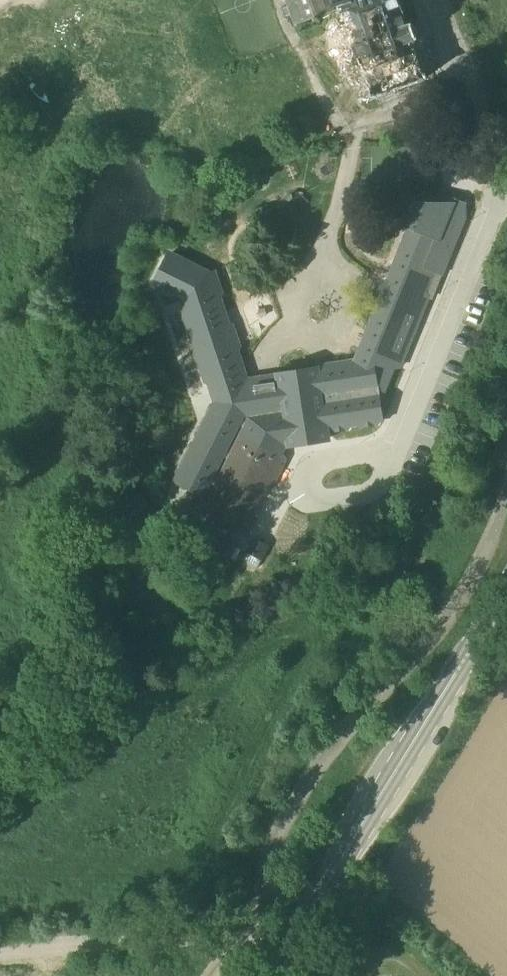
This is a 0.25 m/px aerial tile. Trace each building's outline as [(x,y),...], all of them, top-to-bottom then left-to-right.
[(297,25),(340,9),(372,97),(425,78),(397,0),(288,0),(297,25)] [(152,281),(153,285),(180,299),(184,313),(183,315),(193,344),(194,345),(195,348),(194,350),(204,379),(207,381),(213,400),(209,404),(194,432),(195,435),(192,441),(189,442),(175,470),(176,473),(172,480),(205,497),(199,509),(206,516),(209,516),(228,526),(230,525),(244,532),(253,515),(249,509),(259,492),(266,490),(282,458),(278,452),(276,451),(280,446),(322,440),(325,437),(323,428),(325,430),(328,430),(346,427),(348,424),(354,424),(357,425),(375,423),(377,420),(380,419),(377,400),(390,369),(399,368),(428,299),(418,285),(425,268),(441,275),(469,206),(418,207),(413,218),(389,279),(382,281),(378,290),(381,297),(355,363),(345,369),(338,363),(319,366),(317,369),(314,369),(311,367),(279,372),(277,375),(250,379),(246,379),(245,379),(244,377),(233,354),(237,346),(230,325),(226,323),(222,296),(220,293),(212,270),(205,273),(204,270),(170,253),(166,254),(152,281)] [(219,226),(222,217),(214,215),(211,224),(219,226)] [(12,274),(18,262),(0,254),(0,268),(12,274)]
